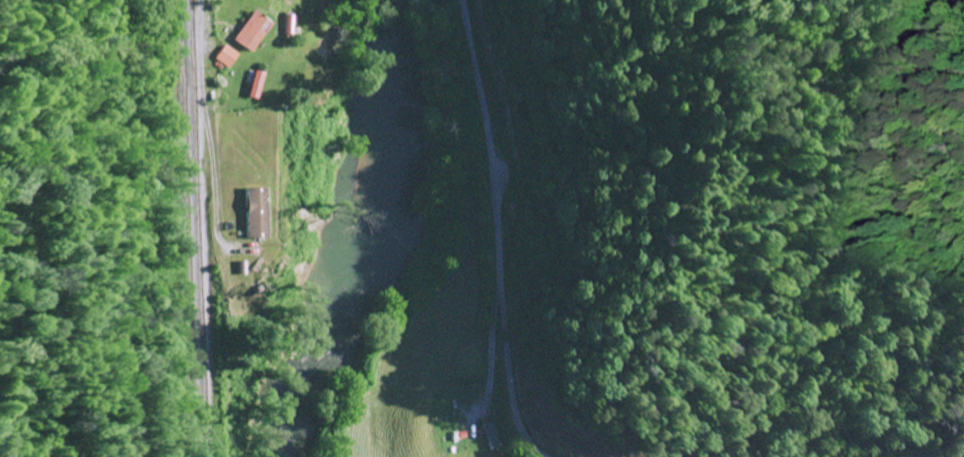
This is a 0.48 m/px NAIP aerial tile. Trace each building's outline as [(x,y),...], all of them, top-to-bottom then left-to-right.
[(270,25),(253,13),(232,41),(250,54),(270,25)] [(238,55),(224,46),(215,60),(229,69),(238,55)] [(247,98),(257,101),(264,75),(255,72),(247,98)] [(264,189),(245,190),(246,240),(266,239),(264,189)] [(489,451),(502,448),(495,422),(483,426),(489,451)]
